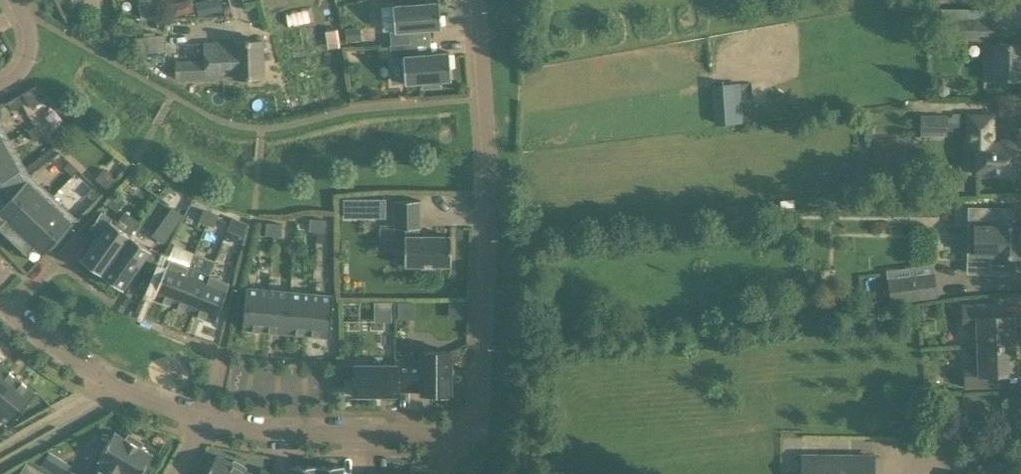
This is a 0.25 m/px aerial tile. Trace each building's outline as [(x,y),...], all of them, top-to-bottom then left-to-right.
[(188,13),(195,11),(193,3),(192,0),(184,0),(185,2),(186,5),(188,13)] [(207,13),(204,0),(195,3),(198,15),(207,13)] [(410,4),(392,5),(394,30),(390,31),(391,44),(410,43),(409,30),(441,27),(439,1),(427,2),(427,0),(410,0),(410,4)] [(989,9),(924,8),(924,19),(935,19),(988,18),(989,9)] [(935,24),(955,24),(955,39),(995,40),(995,18),(988,18),(935,19),(935,24)] [(346,29),(347,41),(360,40),(359,28),(346,29)] [(233,79),(261,78),(260,42),(201,44),(202,58),(175,59),(175,78),(202,77),(203,79),(233,78),(233,79)] [(410,43),(391,44),(390,44),(391,57),(403,57),(405,83),(423,81),(423,88),(440,86),(439,80),(451,79),(449,52),(411,55),(410,43)] [(982,79),(1020,79),(1020,44),(982,44),(982,79)] [(714,124),(743,122),(742,105),(735,105),(735,100),(741,99),(740,82),(711,84),(714,124)] [(36,86),(24,93),(23,94),(31,108),(42,103),(34,88),(36,87),(36,86)] [(5,104),(6,104),(8,103),(12,110),(22,104),(18,97),(5,104)] [(920,134),(947,134),(947,114),(920,114),(920,134)] [(1013,174),(1015,143),(992,142),(993,115),(969,114),(968,145),(977,145),(976,173),(1013,174)] [(35,127),(28,131),(34,141),(41,137),(35,127)] [(4,188),(10,198),(0,208),(0,214),(5,219),(0,224),(0,228),(27,254),(35,246),(42,254),(72,222),(27,180),(20,171),(0,135),(0,190),(4,188)] [(64,168),(73,177),(78,170),(70,162),(64,168)] [(96,179),(107,189),(115,180),(104,170),(96,179)] [(87,195),(93,201),(101,192),(95,186),(87,195)] [(106,203),(117,211),(123,202),(113,194),(106,203)] [(345,216),(384,216),(384,197),(345,197),(345,216)] [(405,235),(405,252),(405,265),(406,265),(406,264),(422,265),(422,268),(435,268),(435,265),(450,265),(451,265),(452,236),(450,236),(418,236),(418,228),(421,228),(421,227),(421,201),(421,200),(395,200),(395,201),(395,208),(395,227),(395,226),(395,228),(408,228),(408,236),(406,236),(406,235),(405,235)] [(1016,255),(1020,255),(1020,207),(967,205),(966,272),(1015,273),(1016,255)] [(204,210),(199,221),(207,224),(211,213),(204,210)] [(103,274),(130,235),(111,221),(112,220),(101,212),(90,228),(100,235),(82,260),(103,274)] [(214,227),(219,216),(211,213),(207,224),(214,227)] [(233,218),(228,229),(235,232),(242,235),(247,224),(240,221),(233,218)] [(318,231),(319,219),(310,219),(309,231),(318,231)] [(319,219),(318,231),(325,232),(326,220),(319,219)] [(274,236),(275,224),(267,223),(266,235),(274,236)] [(174,232),(163,224),(154,238),(164,245),(174,232)] [(275,224),(274,236),(282,236),(283,224),(275,224)] [(130,235),(103,274),(123,289),(140,265),(150,272),(162,255),(151,248),(150,249),(130,235)] [(174,305),(190,267),(169,258),(153,297),(174,305)] [(194,313),(210,275),(190,267),(174,305),(194,313)] [(934,271),(887,277),(890,302),(937,296),(934,271)] [(210,275),(194,313),(215,322),(231,283),(210,275)] [(243,329),(266,331),(269,289),(247,287),(243,329)] [(269,289),(266,331),(287,333),(291,291),(269,289)] [(309,335),(312,293),(291,291),(287,333),(309,335)] [(312,293),(309,335),(331,337),(335,295),(312,293)] [(962,325),(976,324),(977,346),(1014,344),(1013,315),(1007,315),(1006,301),(961,303),(962,325)] [(414,318),(414,303),(397,303),(397,317),(414,318)] [(978,364),(963,364),(964,386),(1009,385),(1009,373),(1016,372),(1014,344),(977,346),(978,364)] [(451,351),(423,351),(423,361),(403,361),(403,389),(423,389),(423,393),(436,393),(436,397),(448,397),(448,393),(451,393),(451,351)] [(403,389),(403,361),(396,361),(396,366),(355,366),(355,394),(358,394),(358,398),(371,398),(371,394),(398,394),(398,389),(403,389)] [(0,369),(0,403),(19,379),(2,366),(0,369)] [(0,403),(0,417),(10,426),(37,394),(19,379),(0,403)] [(153,454),(141,447),(144,443),(129,435),(127,439),(115,432),(99,460),(102,462),(95,473),(142,473),(153,454)] [(41,465),(56,473),(65,473),(71,465),(49,452),(41,465)] [(245,471),(247,467),(234,460),(232,464),(217,455),(214,462),(210,460),(203,473),(205,473),(251,473),(245,471)] [(859,455),(802,455),(802,473),(859,473),(859,455)] [(20,473),(48,473),(27,462),(20,473)] [(318,466),(291,466),(291,473),(318,473),(318,466)] [(318,473),(344,473),(344,466),(318,466),(318,473)]
